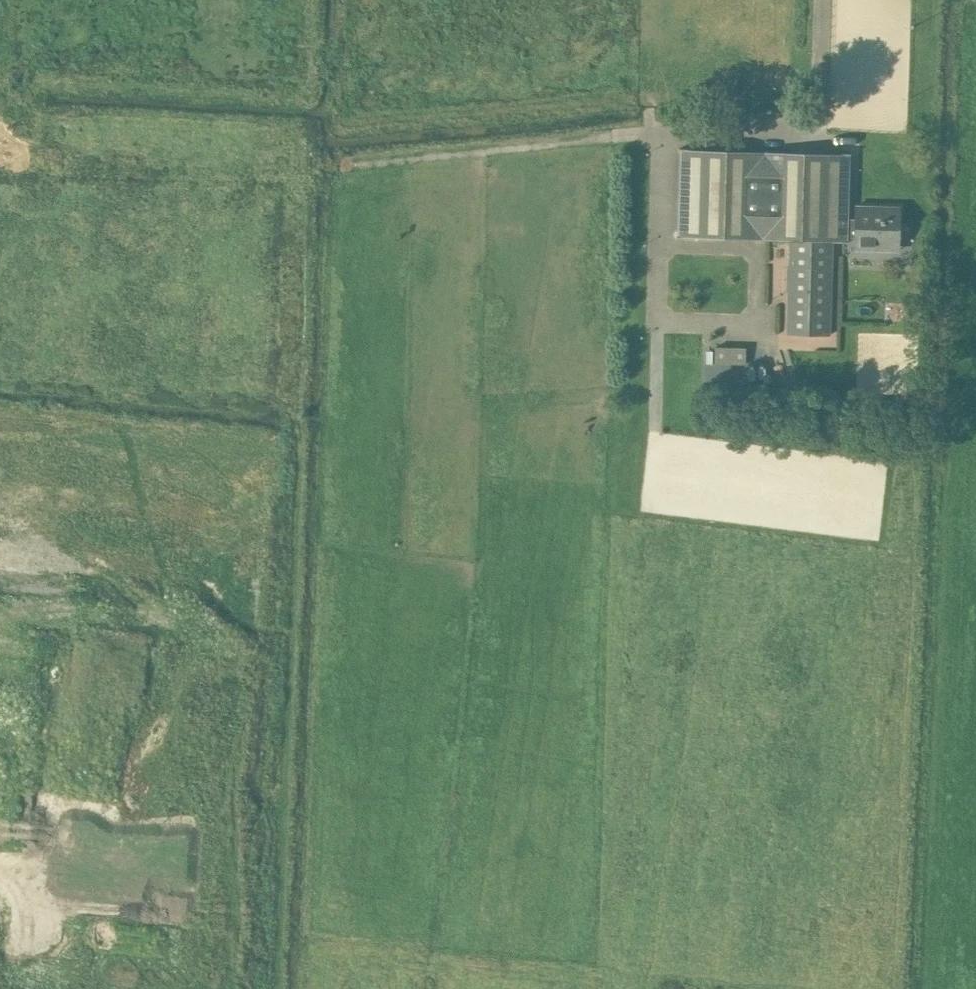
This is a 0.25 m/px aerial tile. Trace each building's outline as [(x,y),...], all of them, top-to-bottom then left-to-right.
[(832,238),(854,238),(855,218),(841,217),(841,156),(687,152),(685,233),(789,236),(786,333),(830,335),(832,238)] [(855,206),(855,218),(854,238),(898,239),(899,208),(855,206)] [(705,388),(745,389),(746,346),(706,345),(705,388)]
